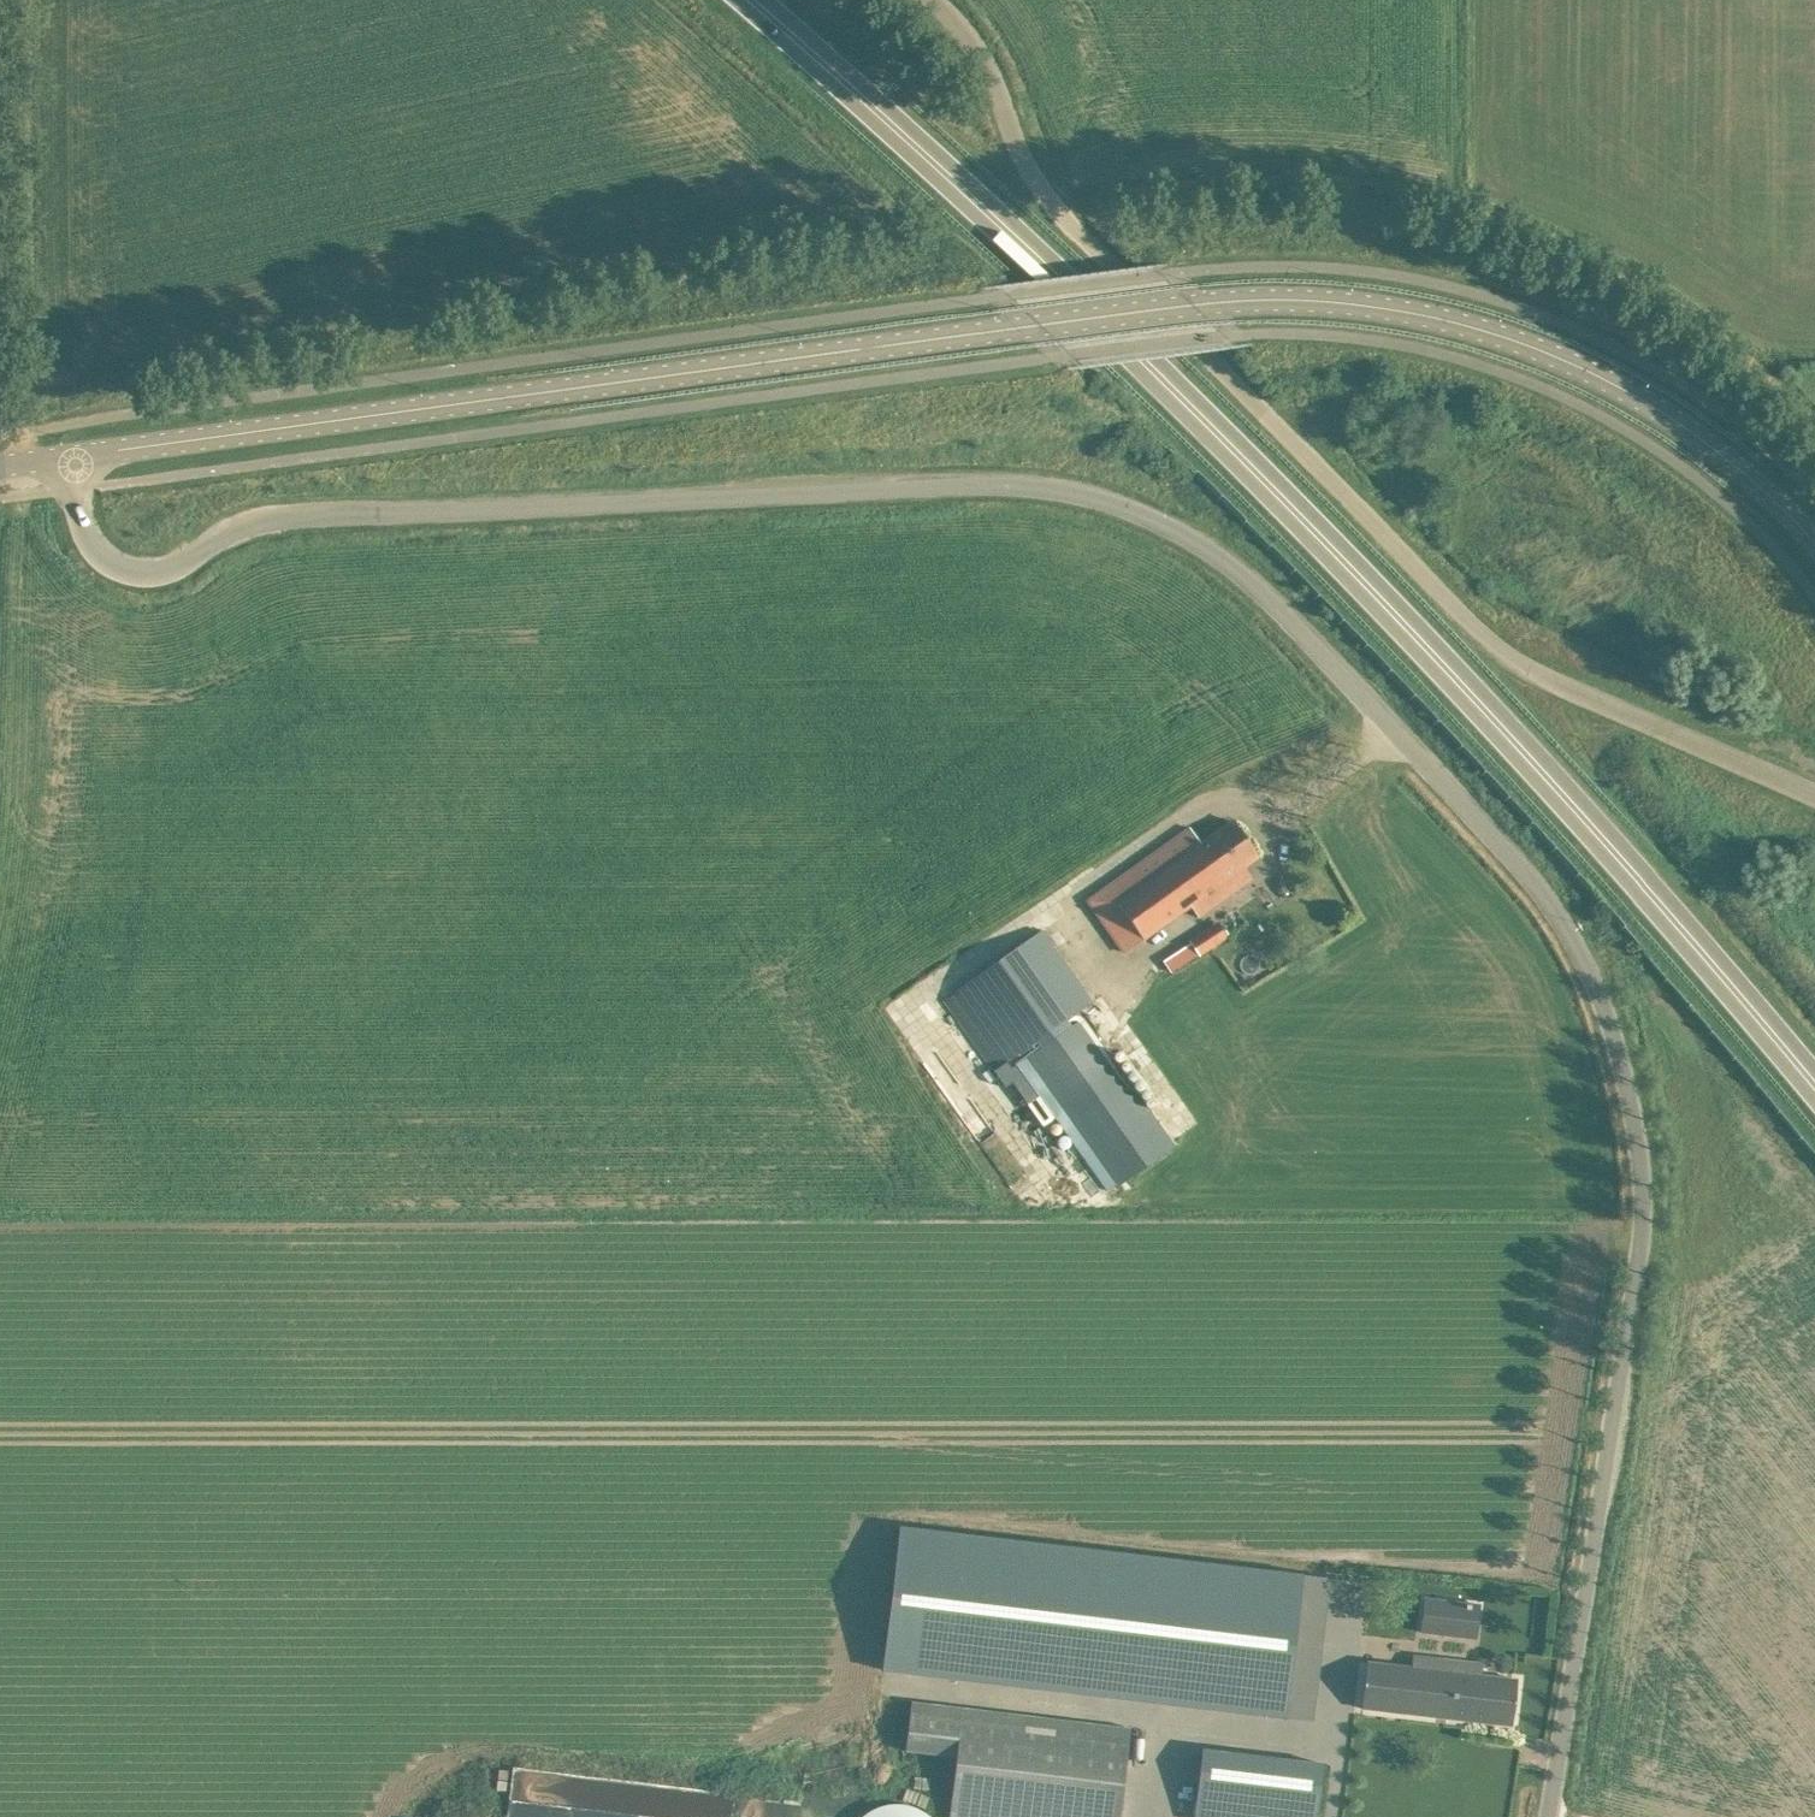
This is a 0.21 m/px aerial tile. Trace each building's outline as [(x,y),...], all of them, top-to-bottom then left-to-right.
[(1233,821),(1214,834),(1201,844),(1190,828),(1088,900),(1125,952),(1239,870),(1259,856),(1233,821)] [(1204,930),(1190,939),(1191,941),(1199,954),(1200,955),(1213,946),(1214,946),(1204,930)] [(955,992),(944,1000),(994,1070),(1005,1063),(1007,1061),(1034,1042),(1038,1048),(1069,1026),(1064,1020),(1091,1001),(1041,931),(955,992)] [(1005,1063),(994,1070),(1006,1087),(1013,1082),(1043,1125),(1057,1116),(1108,1190),(1117,1183),(1118,1184),(1119,1185),(1154,1161),(1173,1147),(1119,1070),(1117,1067),(1112,1059),(1082,1017),(1069,1026),(1038,1048),(1027,1055),(1011,1067),(1007,1061),(1005,1063)] [(901,1526),(884,1667),(1287,1715),(1304,1574),(901,1526)] [(1425,1597),(1421,1633),(1475,1639),(1479,1603),(1425,1597)] [(1512,1725),(1518,1679),(1481,1675),(1482,1663),(1441,1659),(1440,1670),(1368,1662),(1362,1707),(1512,1725)] [(912,1701),(905,1749),(956,1757),(950,1816),(1119,1816),(1130,1729),(912,1701)] [(1195,1816),(1316,1816),(1322,1761),(1203,1748),(1195,1816)] [(871,1810),(864,1815),(862,1816),(930,1816),(926,1814),(920,1810),(916,1808),(911,1806),(905,1804),(901,1804),(894,1803),(886,1805),(876,1807),(871,1810)]
